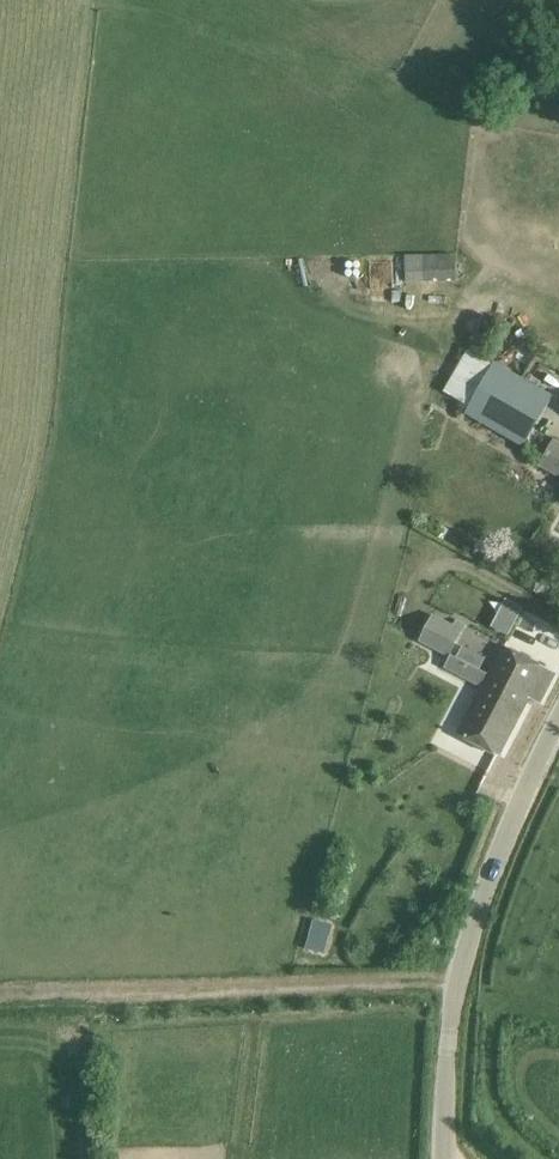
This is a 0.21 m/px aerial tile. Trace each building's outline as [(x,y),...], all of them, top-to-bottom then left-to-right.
[(404,252),(404,280),(456,280),(456,252),(404,252)] [(554,395),(493,361),(489,368),(466,355),(446,391),(469,404),(464,413),(525,446),(554,395)] [(555,441),(541,466),(558,477),(558,444),(555,441)] [(455,625),(435,614),(420,641),(451,657),(468,625),(458,620),(455,625)] [(464,645),(457,656),(480,668),(486,658),(464,645)] [(504,648),(458,733),(500,755),(531,699),(540,704),(555,675),(504,648)] [(313,919),(309,947),(328,950),(332,922),(313,919)]
